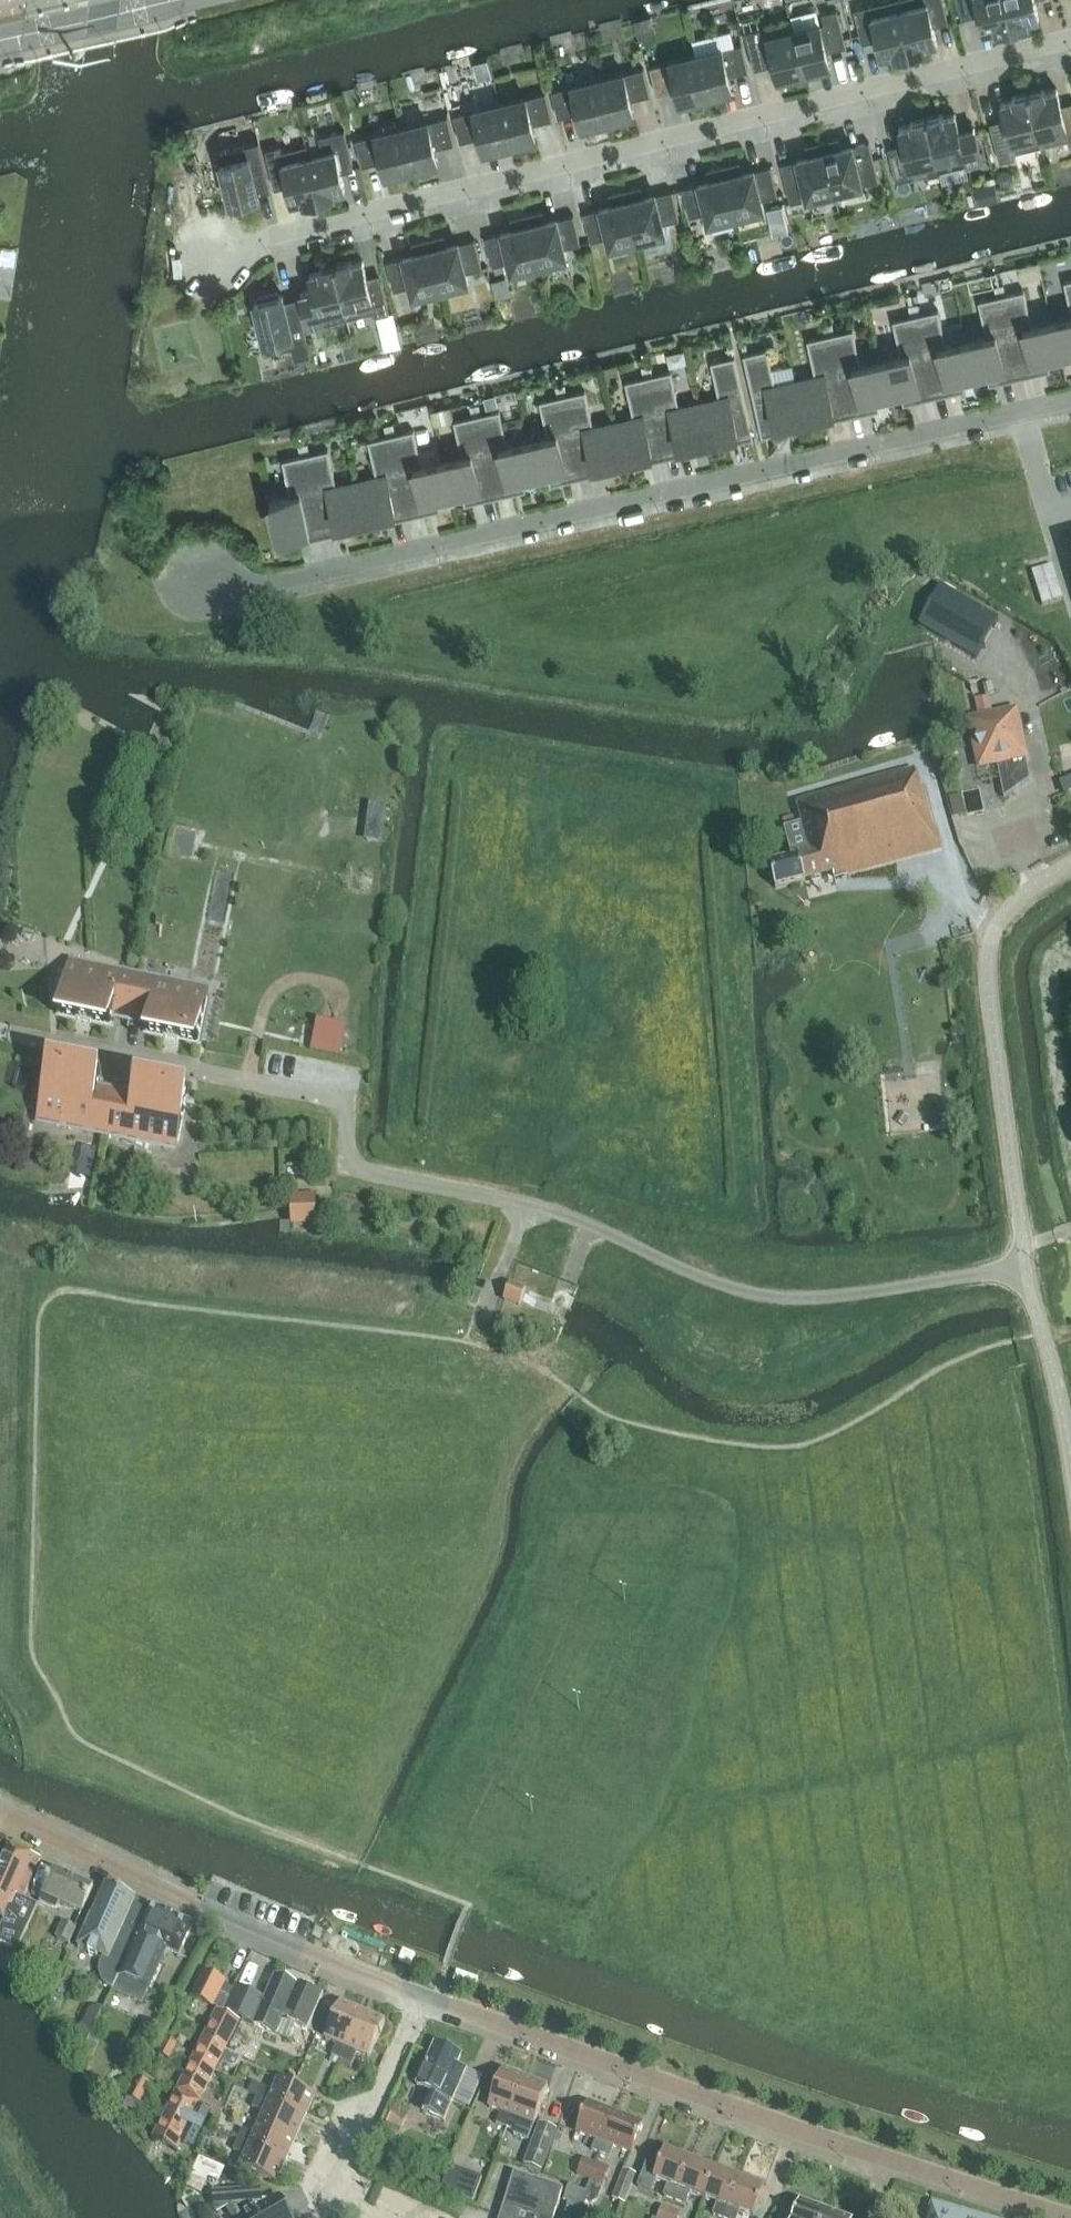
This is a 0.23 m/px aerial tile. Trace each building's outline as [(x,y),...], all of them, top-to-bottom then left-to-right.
[(68,52),(69,54),(70,56),(73,57),(77,56),(81,54),(83,51),(85,48),(90,0),(74,0),(68,52)] [(897,0),(890,0),(854,9),(860,36),(875,33),(881,56),(893,53),(894,56),(910,52),(897,0)] [(943,0),(897,0),(910,52),(926,48),(925,45),(937,42),(931,19),(946,15),(943,0)] [(960,12),(977,8),(983,31),(995,28),(995,31),(1011,27),(1005,0),(957,0),(960,12)] [(1011,27),(1027,23),(1027,20),(1039,17),(1035,0),(1005,0),(1011,27)] [(846,46),(837,9),(822,13),(825,23),(794,31),(803,71),(830,64),(827,51),(846,46)] [(760,28),(745,32),(754,69),(773,64),(777,78),(803,71),(794,31),(762,38),(760,28)] [(748,70),(741,43),(695,55),(705,95),(732,89),(729,75),(748,70)] [(705,95),(695,55),(649,66),(656,93),(675,88),(679,102),(705,95)] [(650,94),(643,68),(597,79),(607,119),(634,113),(631,99),(650,94)] [(607,119),(597,79),(551,90),(558,117),(577,112),(581,126),(607,119)] [(1056,88),(1044,91),(1044,88),(1028,92),(1041,146),(1067,139),(1069,144),(1070,144),(1070,109),(1062,111),(1056,88)] [(552,118),(545,92),(499,103),(509,143),(536,137),(533,123),(552,118)] [(991,129),(999,161),(1015,158),(1014,152),(1041,146),(1028,92),(1012,96),(1012,99),(1000,102),(1006,125),(991,129)] [(509,143),(499,103),(453,114),(460,141),(479,136),(483,150),(509,143)] [(943,116),(942,113),(926,117),(939,171),(982,160),(975,133),(960,136),(955,113),(943,116)] [(447,116),(401,127),(411,168),(438,161),(435,147),(454,143),(447,116)] [(939,171),(926,117),(910,121),(910,124),(899,127),(904,150),(889,154),(896,181),(939,171)] [(411,168),(401,127),(355,139),(362,165),(381,160),(385,174),(411,168)] [(307,144),(306,144),(319,198),(335,194),(334,191),(345,189),(339,165),(352,162),(344,130),(319,136),(322,146),(308,149),(307,144)] [(840,147),(838,136),(822,140),(834,191),(878,180),(869,141),(852,145),(852,144),(840,147)] [(834,191),(822,140),(805,144),(808,155),(796,158),(796,159),(781,163),(790,202),(834,191)] [(254,197),(258,196),(252,172),(265,169),(259,141),(218,151),(223,172),(219,173),(223,187),(227,187),(230,202),(234,202),(235,205),(255,201),(254,197)] [(280,145),(265,149),(273,181),(286,178),(292,202),(302,199),(303,202),(319,198),(306,144),(281,151),(280,145)] [(742,171),(739,161),(723,165),(736,215),(764,209),(761,198),(777,194),(770,166),(754,170),(754,168),(742,171)] [(736,215),(723,165),(707,169),(709,179),(698,182),(698,183),(682,187),(689,216),(705,212),(708,222),(736,215)] [(994,183),(980,186),(984,202),(998,198),(994,183)] [(644,195),(641,185),(625,189),(637,240),(665,233),(663,223),(679,219),(672,190),(656,194),(655,192),(644,195)] [(637,240),(625,189),(608,193),(611,203),(599,206),(600,208),(583,212),(591,241),(607,237),(609,247),(637,240)] [(545,220),(543,209),(526,213),(539,264),(567,257),(564,247),(580,243),(573,214),(557,218),(557,217),(545,220)] [(539,264),(526,213),(510,217),(512,228),(501,231),(501,232),(485,236),(492,265),(508,261),(511,271),(539,264)] [(444,234),(428,238),(440,289),(468,282),(466,272),(482,267),(475,239),(458,243),(458,241),(446,244),(444,234)] [(403,257),(387,261),(394,289),(410,285),(412,296),(440,289),(428,238),(411,242),(414,252),(402,255),(403,257)] [(351,260),(335,263),(348,317),(373,311),(375,316),(389,312),(381,280),(368,283),(362,260),(352,262),(351,260)] [(309,273),(313,290),(300,293),(309,327),(348,317),(335,263),(319,267),(320,270),(309,273)] [(507,295),(504,281),(493,284),(496,298),(507,295)] [(262,330),(267,351),(308,341),(301,314),(288,317),(282,293),(278,294),(277,290),(257,295),(258,299),(255,300),(258,316),(255,317),(258,331),(262,330)] [(1061,359),(1052,321),(1032,326),(1024,290),(1001,295),(1019,375),(1038,371),(1037,365),(1061,359)] [(1019,375),(1001,295),(978,301),(986,336),(966,341),(975,379),(998,373),(1000,380),(1019,375)] [(887,314),(885,305),(871,308),(873,317),(887,314)] [(238,319),(235,306),(227,308),(222,309),(225,322),(230,321),(238,319)] [(975,379),(966,341),(946,346),(938,310),(920,314),(915,315),(934,395),(952,390),(951,384),(975,379)] [(934,395),(915,315),(910,316),(892,320),(901,356),(881,360),(889,398),(913,393),(914,399),(934,395)] [(1052,321),(1061,359),(1070,357),(1070,317),(1052,321)] [(889,398),(881,360),(861,365),(852,329),(830,334),(848,414),(867,410),(865,404),(889,398)] [(848,414),(830,334),(807,340),(815,375),(795,380),(804,418),(827,412),(829,419),(848,414)] [(804,418),(795,380),(775,385),(767,349),(743,354),(762,436),(763,436),(762,434),(781,429),(780,423),(804,418)] [(719,397),(699,402),(707,440),(731,434),(733,440),(752,436),(752,438),(753,438),(734,356),(729,357),(710,361),(719,397)] [(671,370),(648,376),(666,456),(685,451),(684,445),(707,440),(699,402),(679,406),(671,370)] [(633,417),(613,421),(622,459),(646,454),(647,460),(666,456),(648,376),(625,381),(633,417)] [(585,390),(562,395),(580,475),(599,471),(598,465),(622,459),(613,421),(593,426),(585,390)] [(548,436),(527,441),(536,479),(560,474),(561,480),(580,475),(562,395),(539,400),(548,436)] [(481,414),(477,415),(495,495),(514,491),(512,484),(536,479),(527,441),(507,445),(499,410),(481,414)] [(462,456),(442,460),(451,499),(474,493),(476,499),(495,495),(477,415),(472,416),(454,420),(462,456)] [(413,429),(391,434),(409,515),(428,510),(427,504),(451,499),(442,460),(422,465),(413,429)] [(376,476),(356,480),(365,518),(389,513),(390,519),(409,515),(391,434),(368,440),(376,476)] [(328,449),(305,454),(324,534),(343,530),(341,524),(365,518),(356,480),(336,485),(328,449)] [(300,455),(282,459),(290,495),(270,500),(278,538),(303,532),(305,539),(324,534),(305,454),(300,455)] [(1053,565),(1031,571),(1042,605),(1063,599),(1053,565)] [(941,586),(918,625),(975,658),(998,619),(941,586)] [(1015,712),(971,722),(980,766),(996,762),(1004,798),(1029,780),(1015,712)] [(769,863),(775,887),(833,872),(834,878),(942,849),(925,788),(920,789),(915,768),(797,800),(807,839),(789,844),(792,857),(769,863)] [(370,805),(368,818),(383,820),(385,807),(370,805)] [(67,969),(58,1014),(56,1013),(55,1014),(112,1026),(113,1025),(110,1024),(112,1014),(129,1018),(127,1029),(128,1029),(138,978),(139,973),(69,958),(67,969)] [(143,1032),(200,1044),(200,1042),(198,1042),(207,997),(209,987),(139,973),(138,978),(128,1029),(129,1029),(131,1018),(147,1022),(145,1031),(143,1031),(143,1032)] [(347,1027),(317,1020),(310,1049),(340,1056),(347,1027)] [(107,1133),(117,1082),(117,1081),(114,1093),(97,1089),(99,1079),(102,1080),(102,1079),(45,1067),(45,1068),(47,1069),(38,1113),(36,1124),(106,1138),(107,1133)] [(118,1082),(117,1082),(107,1133),(106,1138),(176,1152),(178,1142),(187,1097),(189,1098),(189,1096),(132,1085),(132,1086),(135,1087),(133,1097),(116,1093),(118,1082)] [(946,1114),(935,1115),(936,1129),(936,1130),(947,1129),(947,1128),(946,1114)] [(83,1146),(81,1152),(96,1155),(97,1149),(83,1146)] [(314,1198),(291,1199),(292,1217),(315,1216),(314,1198)] [(519,1305),(520,1302),(526,1286),(510,1280),(504,1300),(519,1305)] [(13,1922),(3,1944),(17,1950),(37,1904),(22,1898),(40,1858),(9,1844),(0,1865),(0,1916),(13,1922)] [(58,1910),(61,1903),(82,1913),(93,1888),(53,1870),(39,1902),(58,1910)] [(106,1886),(103,1892),(92,1917),(91,1917),(78,1947),(102,1958),(100,1965),(99,1969),(100,1974),(102,1979),(104,1983),(107,1986),(109,1987),(112,1989),(118,1976),(147,1910),(144,1908),(133,1903),(135,1899),(106,1886)] [(166,1949),(179,1954),(192,1924),(149,1905),(147,1910),(118,1976),(148,1989),(166,1948),(166,1949)] [(63,1922),(56,1938),(71,1944),(78,1928),(63,1922)] [(216,2011),(204,2036),(226,2047),(239,2022),(221,2013),(224,2008),(229,1997),(218,1992),(223,1982),(205,1973),(194,1997),(217,2009),(216,2011)] [(297,1985),(276,1975),(265,1999),(254,2024),(276,2034),(297,1985)] [(297,1985),(276,2034),(289,2039),(294,2026),(307,2031),(322,1996),(297,1985)] [(225,2011),(237,2017),(254,2024),(265,1999),(236,1986),(225,2011)] [(339,2059),(341,2060),(363,2012),(340,2003),(324,2038),(337,2044),(331,2056),(339,2059)] [(90,2009),(89,2010),(75,2041),(85,2045),(95,2024),(102,2008),(101,2007),(99,2007),(97,2007),(95,2007),(93,2007),(92,2008),(90,2009)] [(363,2012),(341,2060),(352,2065),(357,2053),(369,2058),(385,2022),(363,2012)] [(191,2061),(214,2072),(218,2074),(223,2064),(228,2067),(230,2067),(233,2067),(235,2066),(238,2064),(241,2057),(225,2049),(226,2047),(204,2036),(191,2061)] [(167,2038),(162,2047),(174,2052),(178,2043),(167,2038)] [(443,2120),(452,2101),(466,2069),(456,2065),(460,2055),(435,2043),(416,2085),(431,2091),(422,2111),(443,2120)] [(162,2047),(158,2056),(170,2061),(174,2052),(162,2047)] [(331,2056),(329,2061),(336,2064),(339,2059),(331,2056)] [(199,2102),(214,2072),(191,2061),(177,2091),(199,2102)] [(496,2124),(506,2128),(525,2079),(502,2070),(488,2107),(500,2111),(496,2124)] [(152,2085),(139,2078),(135,2088),(148,2094),(152,2085)] [(261,2086),(256,2096),(304,2117),(314,2095),(278,2079),(273,2092),(261,2086)] [(534,2124),(547,2087),(525,2079),(506,2128),(514,2131),(513,2134),(527,2140),(534,2124)] [(253,2083),(249,2093),(256,2096),(261,2086),(253,2083)] [(148,2094),(135,2088),(130,2097),(143,2104),(148,2094)] [(176,2091),(165,2115),(199,2132),(211,2109),(176,2091)] [(304,2117),(256,2096),(252,2107),(264,2112),(259,2123),(295,2139),(304,2117)] [(599,2154),(615,2113),(587,2102),(575,2132),(594,2140),(590,2150),(599,2154)] [(394,2106),(387,2123),(401,2129),(409,2112),(394,2106)] [(615,2113),(599,2154),(608,2157),(612,2147),(631,2154),(643,2124),(615,2113)] [(199,2132),(165,2115),(153,2139),(176,2150),(181,2138),(193,2144),(199,2132)] [(539,2122),(523,2165),(542,2172),(558,2130),(539,2122)] [(295,2139),(259,2123),(254,2135),(242,2129),(237,2140),(285,2161),(295,2139)] [(285,2161),(237,2140),(233,2150),(245,2155),(240,2167),(275,2183),(285,2161)] [(681,2193),(697,2153),(672,2144),(656,2184),(681,2193)] [(705,2202),(720,2162),(697,2153),(681,2193),(705,2202)] [(198,2156),(191,2172),(202,2177),(203,2174),(209,2176),(220,2181),(225,2167),(198,2156)] [(583,2159),(578,2175),(590,2180),(596,2163),(583,2158),(583,2159)] [(728,2211),(744,2171),(720,2162),(705,2202),(728,2211)] [(587,2191),(584,2202),(590,2204),(597,2199),(600,2194),(603,2185),(604,2185),(611,2168),(596,2163),(590,2180),(587,2188),(586,2191),(587,2191)] [(482,2178),(449,2165),(440,2190),(473,2202),(482,2178)] [(625,2204),(636,2174),(624,2169),(612,2199),(625,2204)] [(768,2180),(744,2171),(728,2211),(746,2217),(754,2217),(768,2180)] [(563,2188),(514,2172),(499,2217),(554,2217),(563,2188)] [(563,2217),(579,2217),(583,2205),(584,2202),(587,2191),(586,2191),(568,2185),(563,2200),(568,2202),(563,2217)] [(231,2209),(236,2217),(291,2217),(279,2198),(264,2206),(262,2203),(261,2189),(212,2193),(213,2207),(230,2206),(231,2209)] [(826,2211),(799,2201),(794,2214),(783,2210),(781,2217),(823,2217),(826,2211)] [(932,2201),(927,2217),(989,2217),(932,2201)] [(682,2212),(663,2208),(660,2217),(681,2217),(682,2212)]
